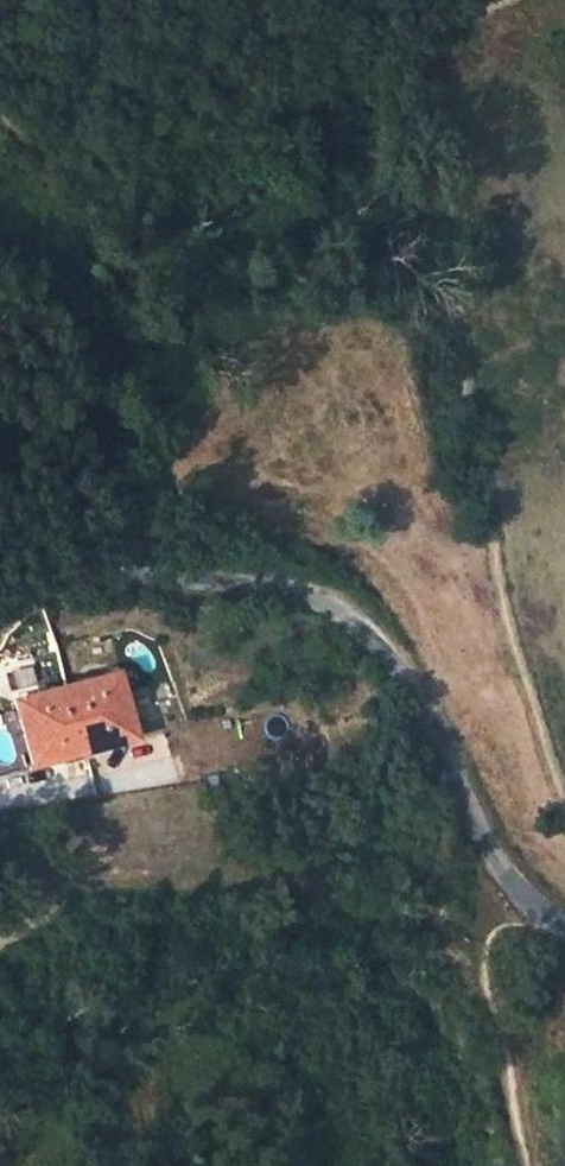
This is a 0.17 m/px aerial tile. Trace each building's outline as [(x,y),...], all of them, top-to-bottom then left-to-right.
[(9,689),(62,681),(59,657),(6,664),(9,689)] [(118,672),(15,700),(32,764),(135,737),(118,672)]
